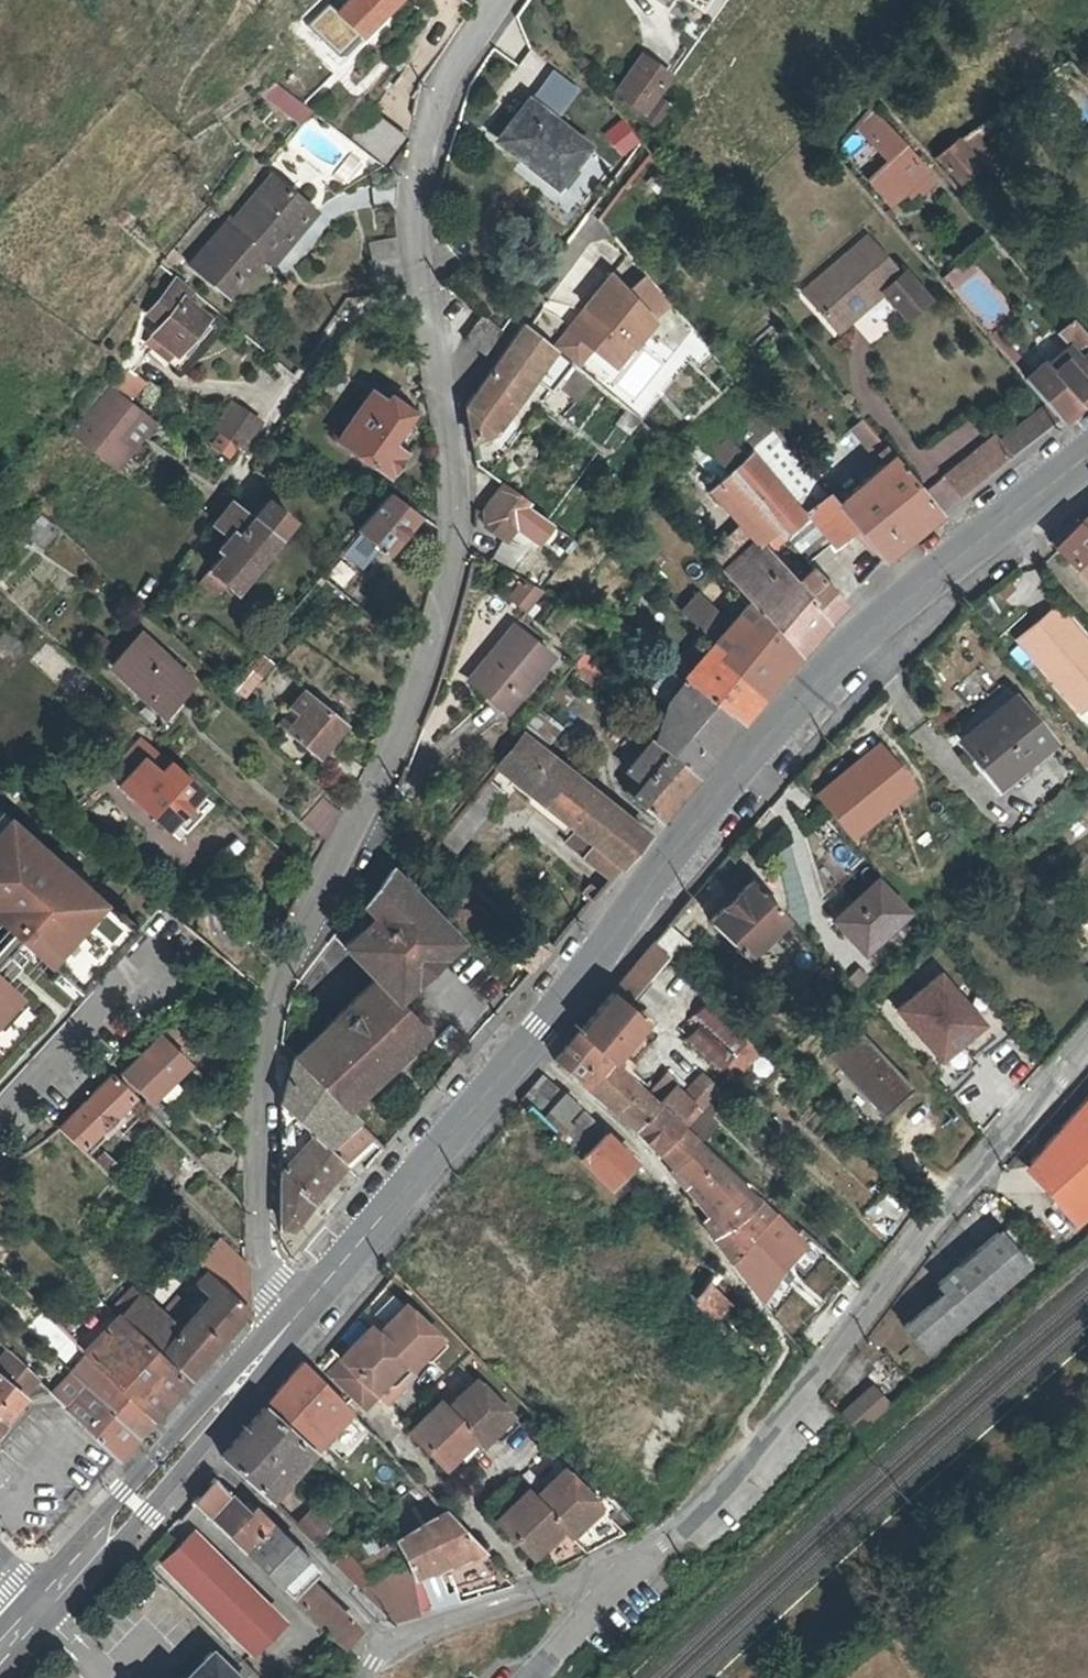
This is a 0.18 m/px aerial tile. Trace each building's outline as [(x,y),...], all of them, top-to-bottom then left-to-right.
[(335,11),(358,33),(392,0),(347,0),(335,11)] [(618,94),(646,59),(641,56),(615,91),(618,94)] [(1087,137),(1087,81),(1066,56),(1036,80),(1087,137)] [(666,73),(646,59),(618,94),(640,110),(666,73)] [(298,120),(307,108),(274,82),(262,91),(298,120)] [(502,134),(523,153),(527,148),(555,172),(583,138),(532,98),(502,134)] [(855,125),(870,141),(886,127),(869,108),(855,125)] [(402,137),(370,111),(347,139),(380,165),(402,137)] [(620,118),(601,135),(623,159),(642,141),(620,118)] [(886,127),(870,141),(850,161),(889,203),(924,170),(886,127)] [(959,181),(979,164),(968,151),(978,143),(968,132),(937,157),(959,181)] [(234,221),(230,217),(190,264),(221,290),(255,252),(269,264),(314,212),(272,177),(234,221)] [(874,281),(881,290),(904,319),(926,302),(903,273),(899,277),(869,238),(806,291),(835,327),(853,312),(846,304),(874,281)] [(371,260),(399,255),(397,240),(369,245),(371,260)] [(181,255),(173,249),(165,257),(173,264),(181,255)] [(402,280),(399,255),(371,260),(370,261),(373,284),(402,280)] [(972,260),(947,277),(982,329),(1007,312),(972,260)] [(656,320),(611,271),(554,345),(581,367),(593,351),(618,369),(656,320)] [(188,289),(173,276),(143,311),(158,323),(142,341),(164,361),(201,316),(180,297),(188,289)] [(846,304),(853,312),(881,290),(874,281),(846,304)] [(464,339),(483,353),(500,329),(483,314),(464,339)] [(210,323),(201,316),(164,361),(173,368),(210,323)] [(1073,351),(1052,368),(1045,360),(1024,377),(1060,419),(1087,399),(1087,337),(1072,318),(1063,325),(1056,331),(1073,351)] [(501,433),(557,354),(521,325),(464,402),(472,442),(501,433)] [(133,399),(146,384),(128,369),(115,384),(133,399)] [(383,401),(370,392),(337,440),(387,474),(402,452),(388,441),(408,410),(387,396),(383,401)] [(111,393),(75,439),(81,444),(100,457),(119,471),(131,453),(118,443),(140,415),(111,393)] [(214,429),(242,449),(259,423),(232,404),(214,429)] [(118,443),(131,453),(153,425),(140,415),(118,443)] [(855,425),(878,453),(886,448),(862,419),(855,425)] [(753,420),(738,434),(752,448),(766,434),(753,420)] [(730,472),(750,495),(769,478),(749,455),(751,454),(732,431),(718,444),(715,441),(707,447),(730,472)] [(761,443),(785,471),(799,459),(775,431),(761,443)] [(965,458),(982,480),(1010,458),(993,436),(965,458)] [(835,503),(850,520),(882,559),(940,513),(886,448),(878,453),(886,463),(835,503)] [(960,498),(982,480),(965,458),(943,476),(960,498)] [(717,558),(725,566),(755,539),(758,536),(774,522),(750,495),(730,472),(710,489),(742,525),(712,552),(717,558)] [(774,522),(783,533),(802,516),(769,478),(750,495),(774,522)] [(478,506),(479,522),(506,543),(533,506),(497,480),(478,506)] [(415,513),(386,492),(374,506),(355,530),(384,552),(415,513)] [(850,520),(835,503),(826,492),(806,509),(808,511),(829,537),(850,520)] [(265,502),(251,520),(275,540),(290,521),(265,502)] [(215,597),(226,585),(234,591),(275,540),(251,520),(231,505),(213,525),(228,538),(219,549),(223,553),(199,583),(215,597)] [(805,557),(829,537),(808,511),(802,516),(783,533),(805,557)] [(1073,523),(1087,538),(1087,511),(1073,523)] [(42,518),(26,535),(39,548),(55,532),(42,518)] [(1073,523),(1046,548),(1087,590),(1087,538),(1073,523)] [(725,566),(761,608),(800,651),(844,601),(812,566),(796,580),(758,536),(755,539),(725,566)] [(1024,565),(999,594),(1020,612),(1045,583),(1024,565)] [(524,579),(510,596),(526,609),(542,589),(524,579)] [(707,615),(691,600),(682,610),(697,625),(707,615)] [(1013,640),(1075,714),(1087,701),(1087,643),(1056,604),(1013,640)] [(800,651),(761,608),(724,650),(762,695),(800,651)] [(513,625),(467,680),(506,710),(549,653),(513,625)] [(164,715),(192,686),(140,638),(113,667),(164,715)] [(667,668),(683,679),(741,721),(762,695),(724,650),(698,677),(674,658),(667,668)] [(268,653),(227,680),(238,696),(262,681),(268,689),(285,679),(268,653)] [(741,721),(683,679),(665,702),(676,710),(691,722),(668,750),(697,772),(741,721)] [(277,725),(281,728),(285,724),(319,752),(342,721),(303,691),(277,725)] [(1053,745),(1011,694),(952,742),(994,791),(1053,745)] [(654,739),(668,750),(691,722),(676,710),(654,739)] [(599,848),(590,861),(609,877),(646,834),(524,734),(498,765),(589,840),(599,848)] [(119,783),(119,784),(165,826),(199,790),(142,737),(109,773),(119,783)] [(668,750),(654,739),(652,738),(625,769),(635,778),(623,791),(658,819),(697,772),(668,750)] [(879,740),(812,795),(852,843),(919,787),(879,740)] [(346,752),(335,766),(356,783),(364,766),(346,752)] [(502,792),(488,780),(449,827),(463,839),(502,792)] [(321,798),(339,814),(343,807),(325,793),(321,798)] [(327,835),(339,814),(321,798),(306,816),(327,835)] [(2,808),(0,810),(0,827),(10,816),(2,808)] [(142,932),(114,907),(111,911),(90,891),(30,838),(32,836),(10,816),(0,827),(0,922),(8,930),(0,939),(0,1079),(78,992),(116,949),(121,954),(142,932)] [(580,852),(590,861),(599,848),(589,840),(580,852)] [(354,958),(418,895),(384,861),(330,932),(354,958)] [(879,875),(835,918),(869,952),(914,910),(879,875)] [(711,916),(746,952),(788,914),(772,895),(754,877),(711,916)] [(459,937),(418,895),(354,958),(374,978),(394,998),(459,937)] [(651,941),(668,957),(673,963),(688,944),(665,924),(651,941)] [(539,944),(546,951),(553,943),(545,937),(539,944)] [(651,941),(633,963),(650,978),(668,957),(651,941)] [(633,963),(610,990),(626,1004),(650,978),(633,963)] [(942,970),(897,1009),(944,1063),(989,1023),(942,970)] [(294,1055),(340,1101),(354,1088),(359,1092),(425,1030),(394,998),(374,978),(294,1055)] [(598,1049),(624,1073),(631,1066),(617,1052),(645,1020),(626,1004),(610,990),(577,1030),(598,1049)] [(747,1040),(709,1003),(696,1016),(733,1054),(747,1040)] [(159,1035),(180,1055),(191,1044),(177,1027),(190,1013),(181,1005),(155,1030),(159,1035)] [(727,1058),(694,1024),(680,1038),(713,1072),(727,1058)] [(859,1029),(830,1056),(883,1114),(913,1086),(859,1029)] [(598,1049),(577,1030),(552,1058),(575,1076),(598,1049)] [(148,1101),(151,1098),(186,1062),(159,1035),(152,1042),(147,1038),(141,1044),(146,1049),(121,1073),(148,1101)] [(624,1073),(598,1049),(575,1077),(615,1110),(637,1086),(624,1073)] [(279,1106),(324,1148),(354,1116),(347,1109),(340,1101),(294,1055),(278,1069),(279,1106)] [(518,1098),(524,1104),(539,1119),(562,1092),(540,1072),(518,1098)] [(133,1096),(111,1073),(58,1125),(81,1148),(133,1096)] [(692,1101),(678,1116),(686,1124),(717,1089),(702,1074),(683,1093),(692,1101)] [(660,1100),(675,1086),(664,1076),(647,1094),(657,1103),(660,1100)] [(647,1094),(637,1086),(615,1110),(634,1126),(657,1103),(647,1094)] [(675,1086),(660,1100),(678,1116),(692,1101),(683,1093),(675,1086)] [(340,1101),(347,1109),(362,1095),(359,1092),(354,1088),(340,1101)] [(539,1119),(555,1134),(557,1137),(581,1108),(562,1092),(539,1119)] [(1020,1167),(1072,1226),(1087,1211),(1087,1092),(1020,1167)] [(151,1098),(148,1101),(143,1106),(160,1122),(167,1115),(151,1098)] [(697,1140),(657,1103),(634,1126),(673,1165),(676,1162),(697,1140)] [(324,1148),(279,1106),(280,1245),(292,1255),(314,1228),(300,1215),(342,1163),(324,1148)] [(581,1108),(557,1137),(575,1154),(601,1126),(581,1108)] [(575,1154),(606,1184),(631,1158),(601,1126),(575,1154)] [(697,1140),(676,1162),(693,1178),(686,1186),(704,1207),(706,1206),(708,1210),(701,1217),(712,1233),(756,1196),(738,1186),(742,1182),(697,1140)] [(124,1173),(105,1155),(97,1164),(116,1181),(124,1173)] [(637,1164),(631,1158),(606,1184),(611,1189),(633,1168),(637,1164)] [(758,1194),(756,1196),(712,1233),(730,1258),(773,1211),(758,1194)] [(773,1211),(730,1258),(761,1300),(762,1298),(772,1282),(775,1284),(779,1278),(775,1276),(782,1265),(787,1262),(789,1264),(796,1258),(793,1255),(797,1252),(808,1265),(823,1252),(811,1240),(805,1244),(773,1211)] [(930,1283),(937,1291),(898,1326),(920,1354),(1027,1259),(996,1225),(930,1283)] [(721,1273),(684,1235),(657,1262),(694,1300),(711,1283),(721,1273)] [(209,1271),(220,1283),(247,1308),(246,1266),(219,1238),(208,1250),(198,1261),(206,1268),(209,1271)] [(164,1358),(184,1378),(247,1308),(220,1283),(206,1268),(193,1282),(206,1296),(178,1329),(157,1352),(149,1343),(138,1353),(154,1368),(164,1358)] [(735,1306),(711,1283),(694,1300),(720,1324),(735,1306)] [(122,1316),(149,1343),(157,1352),(178,1329),(141,1295),(122,1316)] [(402,1303),(373,1330),(409,1367),(418,1358),(430,1360),(444,1345),(402,1303)] [(95,1361),(103,1368),(152,1417),(184,1378),(164,1358),(154,1368),(138,1353),(149,1343),(122,1316),(87,1353),(95,1361)] [(339,1358),(323,1372),(360,1409),(376,1393),(374,1389),(382,1382),(394,1381),(409,1367),(373,1330),(368,1325),(337,1355),(339,1358)] [(17,1403),(41,1394),(49,1390),(38,1380),(9,1350),(0,1360),(0,1423),(17,1403)] [(83,1382),(87,1385),(103,1368),(95,1361),(80,1378),(83,1382)] [(302,1361),(273,1393),(320,1441),(349,1408),(308,1368),(302,1361)] [(152,1417),(103,1368),(87,1385),(137,1433),(152,1417)] [(73,1371),(51,1393),(66,1408),(78,1396),(87,1385),(83,1382),(80,1378),(73,1371)] [(514,1417),(474,1377),(445,1406),(478,1439),(486,1431),(488,1434),(499,1433),(514,1417)] [(873,1384),(841,1411),(860,1433),(892,1405),(873,1384)] [(87,1385),(78,1396),(66,1408),(117,1458),(137,1433),(87,1385)] [(262,1406),(310,1451),(320,1441),(273,1393),(262,1406)] [(409,1428),(441,1461),(450,1453),(452,1455),(463,1454),(476,1440),(437,1400),(409,1428)] [(268,1499),(310,1451),(262,1406),(220,1455),(268,1499)] [(372,1431),(349,1408),(320,1441),(341,1463),(372,1431)] [(560,1466),(530,1495),(562,1527),(579,1512),(586,1519),(599,1506),(560,1466)] [(229,1534),(248,1513),(216,1477),(196,1500),(229,1534)] [(408,1486),(434,1515),(445,1508),(417,1478),(413,1482),(408,1486)] [(562,1527),(530,1495),(523,1487),(492,1518),(523,1551),(541,1533),(549,1541),(562,1527)] [(391,1523),(397,1538),(409,1531),(395,1497),(384,1506),(391,1523)] [(327,1555),(335,1548),(285,1499),(277,1508),(327,1555)] [(335,1548),(327,1555),(343,1572),(350,1564),(347,1559),(391,1523),(384,1506),(378,1511),(335,1548)] [(254,1508),(248,1513),(229,1534),(245,1549),(270,1522),(254,1508)] [(406,1561),(412,1575),(418,1572),(438,1564),(480,1547),(445,1508),(434,1515),(409,1531),(397,1538),(406,1561)] [(616,1529),(606,1514),(569,1535),(582,1548),(616,1529)] [(245,1549),(276,1580),(303,1553),(270,1522),(245,1549)] [(236,1635),(266,1605),(252,1591),(212,1551),(195,1534),(165,1565),(236,1635)] [(582,1548),(569,1535),(536,1554),(546,1570),(582,1548)] [(318,1567),(303,1553),(276,1580),(291,1596),(307,1579),(318,1567)] [(412,1575),(406,1561),(386,1569),(391,1584),(375,1602),(393,1619),(416,1612),(412,1575)] [(438,1564),(418,1572),(432,1606),(453,1600),(438,1564)] [(307,1579),(291,1596),(342,1644),(356,1628),(307,1579)] [(283,1623),(266,1605),(236,1635),(244,1643),(254,1653),(283,1623)] [(212,1649),(185,1677),(238,1677),(212,1649)]
